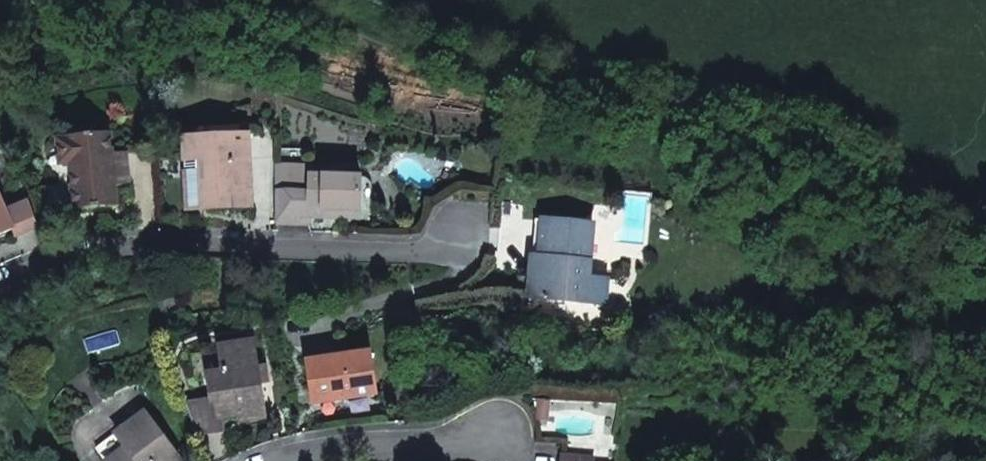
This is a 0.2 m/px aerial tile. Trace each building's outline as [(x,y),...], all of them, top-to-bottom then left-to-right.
[(71,163),(75,208),(118,204),(116,184),(129,183),(126,152),(113,153),(111,132),(69,135),(69,139),(59,139),(61,164),(71,163)] [(200,174),(201,209),(252,208),(250,136),(185,138),(186,174),(200,174)] [(323,208),(360,209),(361,191),(361,176),(311,175),(311,167),(275,165),(275,223),(309,224),(309,217),(322,217),(323,208)] [(187,210),(201,209),(200,174),(186,174),(187,210)] [(361,191),(360,209),(360,217),(373,218),(374,193),(361,191)] [(28,198),(7,207),(8,210),(5,211),(0,199),(0,231),(11,226),(15,235),(37,226),(28,198)] [(360,217),(360,209),(323,208),(322,217),(360,217)] [(536,295),(545,220),(538,219),(528,294),(536,295)] [(585,301),(589,225),(545,220),(536,295),(585,301)] [(595,225),(589,225),(585,301),(586,301),(604,303),(607,280),(588,277),(595,225)] [(212,399),(187,403),(196,432),(221,428),(219,416),(239,413),(240,420),(265,417),(260,383),(258,367),(254,342),(221,346),(224,371),(209,374),(212,399)] [(370,351),(308,361),(315,403),(377,393),(370,351)] [(258,367),(260,383),(269,381),(266,366),(258,367)] [(98,448),(108,460),(179,460),(182,459),(146,412),(98,448)]
